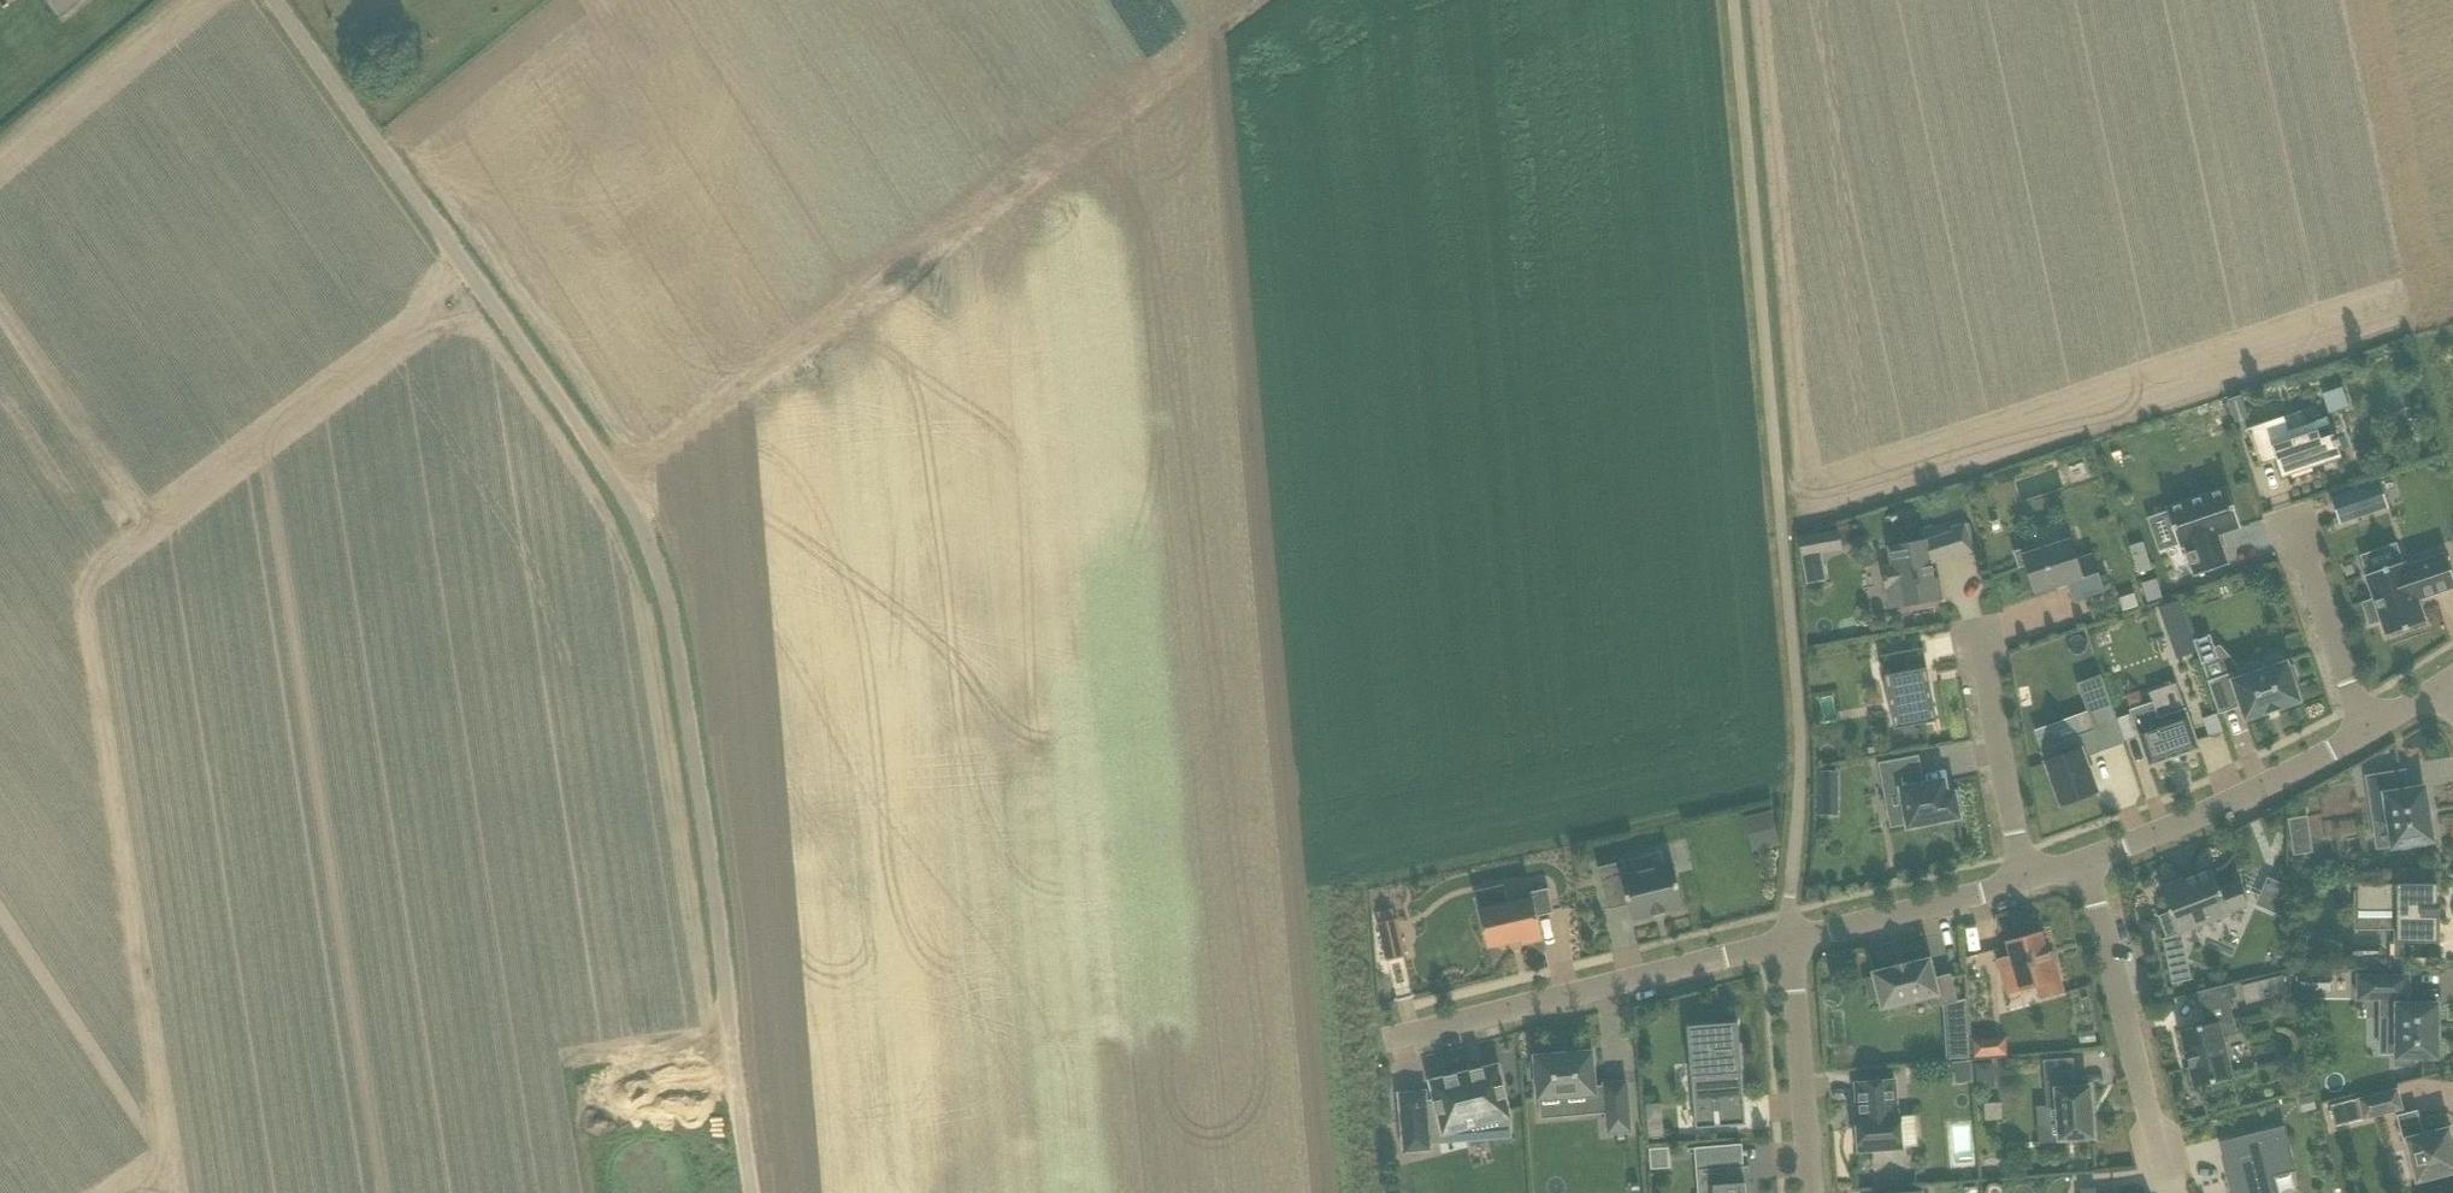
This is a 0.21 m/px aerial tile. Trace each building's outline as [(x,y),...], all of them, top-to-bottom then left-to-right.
[(59,18),(82,0),(46,0),(59,18)] [(2326,412),(2347,405),(2341,384),(2320,391),(2326,412)] [(2228,400),(2236,423),(2249,418),(2241,395),(2228,400)] [(2249,428),(2261,464),(2277,459),(2283,477),(2342,458),(2339,447),(2341,446),(2339,440),(2337,440),(2329,417),(2290,430),(2286,416),(2249,428)] [(2340,524),(2388,508),(2379,481),(2331,497),(2340,524)] [(2228,565),(2218,535),(2241,527),(2227,487),(2166,508),(2180,548),(2185,546),(2195,576),(2228,565)] [(1966,523),(1951,528),(1961,558),(1976,554),(1966,523)] [(1883,567),(1887,590),(1902,587),(1906,607),(1944,600),(1940,577),(1935,578),(1927,539),(1889,546),(1892,565),(1883,567)] [(2107,591),(2100,571),(2085,576),(2073,540),(2037,553),(2035,547),(2016,554),(2021,570),(2027,568),(2037,595),(2069,584),(2075,602),(2107,591)] [(2368,576),(2377,601),(2366,604),(2373,625),(2384,621),(2389,637),(2429,624),(2421,601),(2452,590),(2452,569),(2448,555),(2410,568),(2408,563),(2368,576)] [(2148,556),(2134,561),(2138,574),(2152,570),(2148,556)] [(1823,564),(1805,568),(1808,581),(1825,577),(1823,564)] [(2142,585),(2147,602),(2161,598),(2155,581),(2142,585)] [(2139,607),(2135,594),(2119,599),(2123,611),(2139,607)] [(2188,629),(2178,603),(2161,608),(2171,635),(2188,629)] [(2194,640),(2202,663),(2218,657),(2210,635),(2194,640)] [(1881,655),(1895,729),(1938,721),(1924,647),(1881,655)] [(2232,673),(2208,681),(2219,713),(2241,706),(2246,719),(2300,701),(2294,682),(2298,680),(2293,665),(2289,666),(2287,662),(2234,680),(2232,673)] [(2041,747),(2060,804),(2084,795),(2097,791),(2096,787),(2085,757),(2126,743),(2102,674),(2079,682),(2095,729),(2041,747)] [(2130,711),(2149,767),(2200,750),(2186,709),(2159,718),(2154,702),(2130,711)] [(2204,717),(2209,734),(2222,730),(2217,713),(2204,717)] [(1885,788),(1887,795),(1902,792),(1908,828),(1960,818),(1959,813),(1963,812),(1960,797),(1957,798),(1956,793),(1948,795),(1945,781),(1923,785),(1918,758),(1881,765),(1882,771),(1885,788)] [(1840,772),(1818,772),(1818,787),(1840,787),(1840,772)] [(2393,847),(2409,844),(2433,840),(2430,820),(2431,820),(2429,808),(2428,808),(2424,787),(2402,791),(2398,772),(2367,777),(2374,821),(2388,818),(2393,847)] [(1772,814),(1749,819),(1755,848),(1778,842),(1772,814)] [(1674,864),(1640,872),(1637,858),(1599,867),(1609,909),(1629,905),(1632,919),(1653,914),(1653,915),(1665,912),(1665,911),(1684,906),(1674,864)] [(2179,880),(2155,889),(2165,914),(2154,919),(2163,941),(2166,939),(2183,932),(2225,915),(2225,914),(2243,906),(2234,883),(2215,890),(2208,871),(2180,882),(2179,880)] [(2257,904),(2288,918),(2288,885),(2269,876),(2257,904)] [(2357,883),(2357,910),(2398,910),(2397,942),(2437,942),(2437,910),(2441,910),(2441,908),(2438,908),(2438,884),(2357,883)] [(1473,890),(1477,905),(1506,899),(1503,884),(1473,890)] [(1538,916),(1554,912),(1549,888),(1529,893),(1531,898),(1480,910),(1488,947),(1522,940),(1523,944),(1543,940),(1538,916)] [(1395,919),(1393,910),(1378,913),(1380,923),(1395,919)] [(1380,923),(1379,923),(1388,961),(1406,956),(1398,919),(1395,919),(1380,923)] [(2011,955),(1998,959),(2002,973),(2015,970),(2021,991),(2047,983),(2050,996),(2064,992),(2056,962),(2051,963),(2042,931),(2007,941),(2011,955)] [(2194,980),(2183,932),(2166,939),(2175,984),(2194,980)] [(1874,972),(1874,974),(1875,974),(1883,1006),(1882,1006),(1883,1008),(1885,1008),(1884,1007),(1938,994),(1939,994),(1941,1005),(1958,1001),(1951,973),(1935,977),(1931,960),(1931,958),(1929,959),(1909,964),(1895,967),(1895,968),(1876,972),(1874,972)] [(2358,975),(2358,999),(2381,999),(2381,1018),(2397,1018),(2396,1057),(2438,1058),(2438,1036),(2439,1036),(2439,1025),(2438,1025),(2438,1004),(2407,1003),(2407,999),(2409,999),(2409,975),(2358,975)] [(2233,1077),(2222,1033),(2237,1030),(2229,999),(2201,1006),(2206,1024),(2181,1030),(2195,1087),(2233,1077)] [(1739,1022),(1688,1026),(1696,1128),(1715,1127),(1713,1099),(1736,1097),(1735,1073),(1742,1073),(1739,1022)] [(1974,1057),(2008,1054),(2007,1037),(1973,1040),(1974,1057)] [(1610,1133),(1631,1131),(1627,1082),(1605,1084),(1605,1085),(1596,1086),(1593,1051),(1536,1056),(1536,1062),(1531,1062),(1532,1077),(1537,1077),(1539,1099),(1585,1095),(1587,1115),(1608,1113),(1610,1133)] [(2073,1058),(2044,1060),(2048,1107),(2058,1106),(2060,1140),(2094,1137),(2092,1116),(2093,1116),(2092,1114),(2092,1109),(2092,1107),(2090,1086),(2075,1087),(2073,1058)] [(1974,1082),(1971,1060),(1954,1062),(1956,1084),(1974,1082)] [(1977,1060),(1977,1082),(1995,1083),(1996,1061),(1977,1060)] [(1511,1117),(1500,1075),(1498,1065),(1431,1081),(1436,1101),(1425,1104),(1426,1116),(1402,1118),(1405,1152),(1431,1149),(1430,1135),(1443,1132),(1444,1133),(1511,1117)] [(1855,1129),(1855,1141),(1858,1140),(1859,1150),(1903,1147),(1901,1116),(1898,1116),(1895,1080),(1857,1083),(1858,1106),(1858,1107),(1859,1107),(1859,1115),(1859,1117),(1859,1119),(1857,1119),(1857,1126),(1855,1129)] [(2397,1090),(2360,1099),(2364,1118),(2402,1109),(2397,1090)] [(2303,1111),(2317,1108),(2313,1094),(2300,1098),(2303,1111)] [(2397,1115),(2404,1143),(2408,1141),(2418,1180),(2452,1171),(2452,1148),(2451,1140),(2449,1141),(2446,1129),(2424,1135),(2418,1110),(2397,1115)] [(1664,1124),(1648,1125),(1649,1139),(1665,1137),(1664,1124)] [(2233,1139),(2237,1156),(2228,1158),(2233,1176),(2227,1177),(2231,1192),(2276,1192),(2272,1175),(2294,1169),(2284,1126),(2233,1139)] [(1668,1151),(1650,1152),(1651,1172),(1670,1171),(1668,1151)] [(1750,1165),(1699,1169),(1701,1192),(1752,1192),(1750,1165)]
